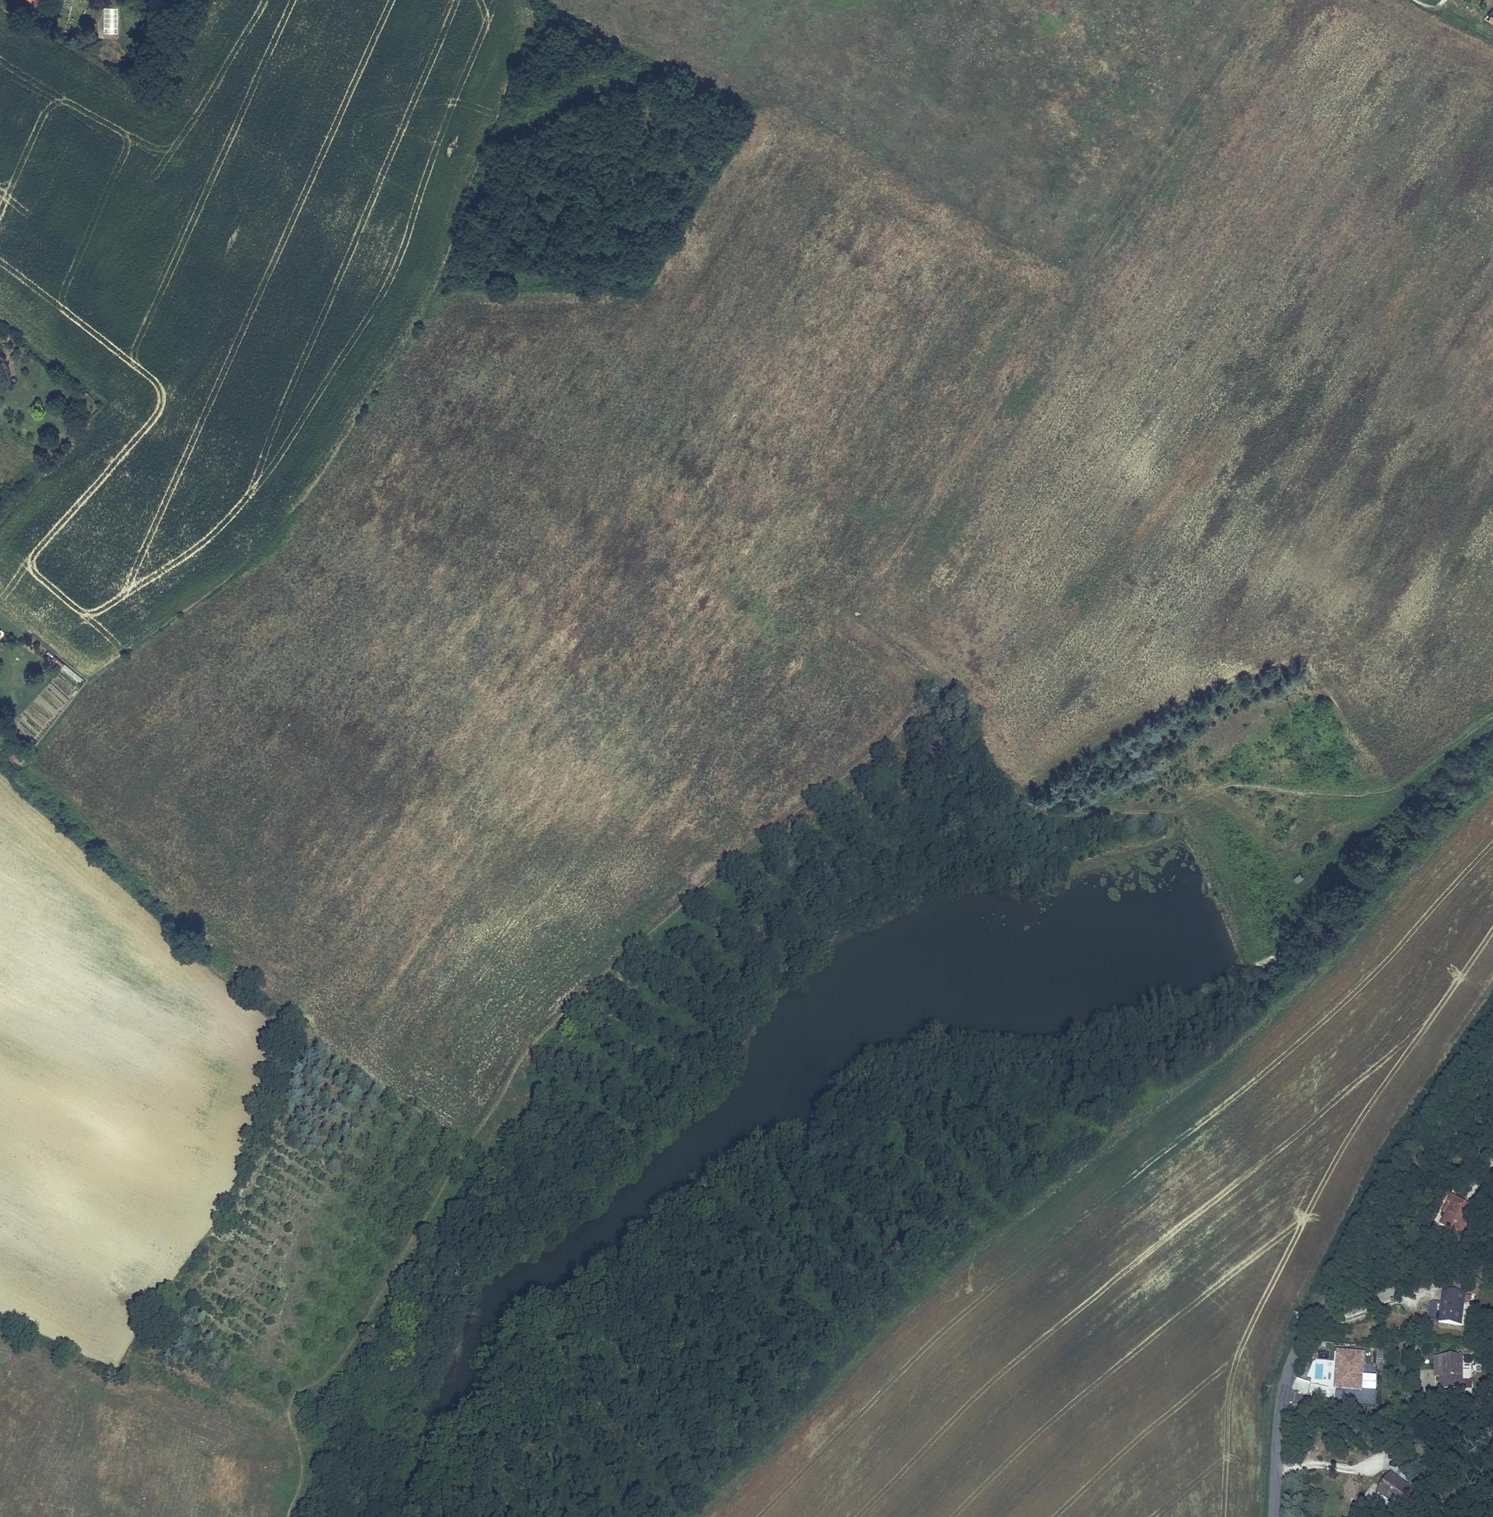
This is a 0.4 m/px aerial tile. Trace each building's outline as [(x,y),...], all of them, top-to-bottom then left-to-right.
[(43,10),(50,0),(27,0),(43,10)] [(1291,877),(1296,882),(1302,876),(1298,871),(1291,877)] [(1446,1227),(1441,1235),(1460,1244),(1474,1216),(1449,1204),(1446,1213),(1453,1216),(1446,1227)] [(1453,1216),(1446,1213),(1439,1223),(1446,1227),(1453,1216)] [(1422,1313),(1419,1330),(1451,1335),(1456,1307),(1432,1303),(1431,1314),(1422,1313)] [(1359,1389),(1362,1370),(1358,1369),(1359,1365),(1362,1365),(1364,1354),(1339,1350),(1334,1385),(1359,1389)] [(1426,1361),(1438,1395),(1458,1388),(1446,1353),(1426,1361)] [(1291,1390),(1307,1395),(1311,1382),(1295,1377),(1291,1390)] [(1312,1393),(1332,1397),(1334,1388),(1314,1384),(1312,1393)] [(1380,1497),(1403,1512),(1415,1491),(1389,1474),(1379,1489),(1383,1491),(1380,1497)] [(1383,1491),(1379,1489),(1376,1487),(1373,1492),(1380,1497),(1383,1491)] [(1430,1516),(1431,1516),(1449,1516),(1441,1506),(1430,1516)]
